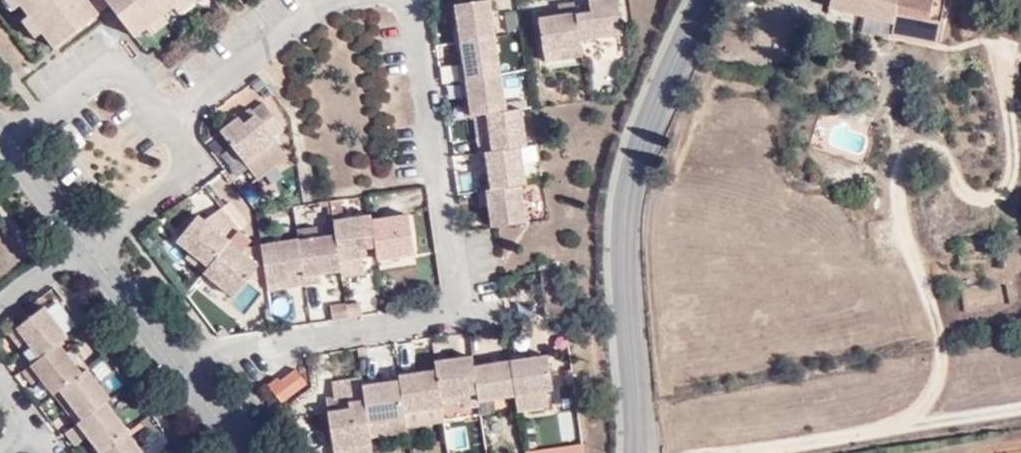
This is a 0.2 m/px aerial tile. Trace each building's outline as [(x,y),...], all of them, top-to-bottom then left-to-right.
[(101,2),(100,0),(26,0),(29,4),(43,22),(56,40),(103,4),(101,2)] [(137,30),(150,20),(165,8),(176,0),(115,0),(137,30)] [(570,13),(575,43),(617,35),(612,0),(588,0),(585,1),(587,10),(570,13)] [(832,0),(898,21),(894,34),(939,46),(943,0),(832,0)] [(541,51),(575,45),(575,43),(570,13),(569,3),(553,5),(554,16),(536,18),(541,51)] [(33,28),(43,22),(29,4),(20,11),(33,28)] [(455,28),(459,47),(463,47),(500,40),(494,4),(456,9),(459,27),(455,28)] [(171,16),(165,8),(150,20),(155,27),(171,16)] [(507,79),(500,40),(463,47),(467,70),(461,72),(464,87),(507,79)] [(513,117),(507,79),(464,87),(466,103),(472,102),(475,123),(477,122),(491,120),(513,117)] [(244,114),(238,107),(218,124),(257,173),(286,151),(272,131),(284,121),(263,94),(251,104),(253,107),(244,114)] [(492,130),(479,133),(482,151),(526,144),(521,115),(513,117),(491,120),(492,130)] [(492,130),(491,120),(477,122),(479,133),(492,130)] [(524,178),(531,177),(526,144),(482,151),(484,167),(491,166),(493,183),(524,178)] [(524,178),(493,183),(479,186),(482,202),(490,200),(495,222),(530,216),(524,178)] [(184,249),(204,266),(222,242),(238,221),(220,199),(208,212),(199,206),(177,232),(190,244),(184,249)] [(336,224),(342,264),(342,268),(364,266),(362,250),(378,248),(372,211),(371,204),(334,211),(336,224)] [(372,211),(378,248),(379,253),(414,248),(407,207),(372,211)] [(298,218),(300,231),(307,276),(321,274),(320,267),(342,264),(336,224),(320,226),(318,216),(298,218)] [(204,266),(230,288),(245,271),(258,255),(238,221),(222,242),(204,266)] [(245,271),(266,270),(261,237),(238,221),(258,255),(245,271)] [(292,278),(307,276),(300,231),(261,237),(266,270),(266,274),(291,271),(292,278)] [(346,296),(348,310),(362,308),(360,294),(346,296)] [(35,339),(27,345),(37,358),(63,338),(73,330),(47,297),(20,317),(35,339)] [(35,339),(20,317),(11,324),(27,345),(35,339)] [(46,370),(60,387),(63,385),(86,368),(68,344),(63,338),(37,358),(26,366),(34,378),(46,370)] [(68,344),(86,368),(93,362),(94,361),(78,338),(68,344)] [(528,345),(510,348),(511,352),(516,390),(550,384),(545,348),(529,350),(528,345)] [(436,352),(438,363),(442,395),(465,391),(466,404),(481,401),(480,395),(474,353),(473,347),(436,352)] [(492,350),(474,353),(480,395),(516,390),(511,352),(493,355),(492,350)] [(308,372),(299,357),(284,369),(294,384),(308,372)] [(400,364),(401,374),(406,407),(443,401),(442,395),(438,363),(417,367),(416,361),(400,364)] [(72,409),(81,422),(111,398),(118,393),(93,362),(86,368),(63,385),(78,405),(72,409)] [(283,392),(294,384),(284,369),(282,366),(270,374),(283,392)] [(370,430),(368,415),(362,374),(361,368),(333,372),(335,389),(323,391),(332,443),(371,438),(370,430)] [(368,415),(407,410),(406,407),(401,374),(379,377),(377,372),(362,374),(368,415)] [(78,405),(63,385),(60,387),(52,393),(67,412),(72,409),(78,405)] [(78,443),(89,435),(100,450),(132,426),(111,398),(81,422),(69,430),(78,443)] [(443,401),(406,407),(407,410),(408,422),(445,416),(443,401)] [(407,410),(368,415),(370,430),(409,425),(408,422),(407,410)] [(132,426),(100,450),(102,452),(153,452),(132,426)] [(528,450),(543,447),(539,428),(525,431),(528,450)] [(373,452),(371,438),(332,443),(333,452),(369,452),(373,452)] [(527,452),(582,452),(580,443),(527,451),(527,452)]
